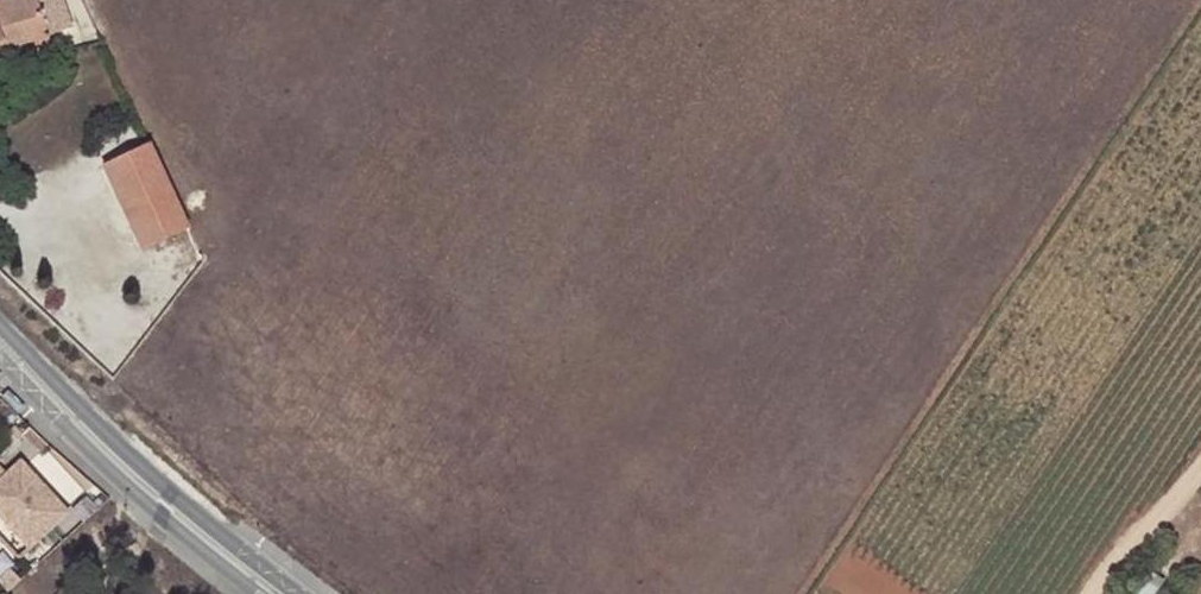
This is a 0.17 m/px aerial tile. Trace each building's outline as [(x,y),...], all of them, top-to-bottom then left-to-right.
[(11,39),(16,52),(51,41),(47,29),(61,24),(53,0),(0,0),(0,43),(11,39)] [(145,253),(188,233),(146,144),(103,164),(145,253)] [(0,465),(0,516),(4,520),(9,516),(12,521),(8,524),(29,547),(68,512),(21,461),(7,473),(0,465)] [(3,580),(16,567),(0,551),(0,577),(3,580)]
